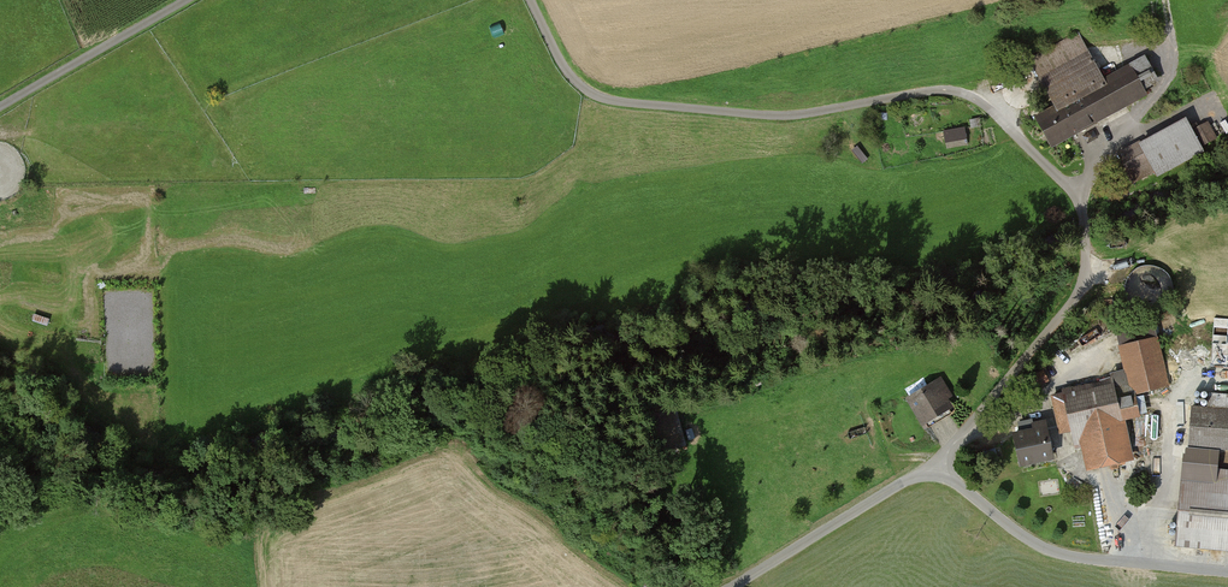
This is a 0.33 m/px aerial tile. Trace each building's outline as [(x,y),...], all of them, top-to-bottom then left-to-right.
[(1037,118),(1053,147),(1147,94),(1143,88),(1159,79),(1146,57),(1105,81),(1078,33),(1030,60),(1057,107),(1037,118)] [(1187,118),(1127,151),(1145,184),(1221,143),(1209,122),(1194,130),(1187,118)] [(947,131),(950,148),(969,144),(965,127),(947,131)] [(1096,306),(1088,302),(1083,311),(1091,315),(1096,306)] [(1216,317),(1214,344),(1227,345),(1227,318),(1216,317)] [(1128,377),(1131,393),(1168,385),(1158,339),(1122,347),(1128,377)] [(1088,470),(1131,461),(1122,419),(1136,416),(1131,393),(1128,377),(1053,393),(1061,432),(1079,428),(1088,470)] [(941,381),(907,401),(922,427),(956,407),(941,381)] [(1189,445),(1227,448),(1227,397),(1210,395),(1209,410),(1192,408),(1189,445)] [(1016,431),(1022,466),(1054,460),(1048,426),(1016,431)] [(1175,544),(1227,549),(1227,471),(1183,466),(1175,544)]
